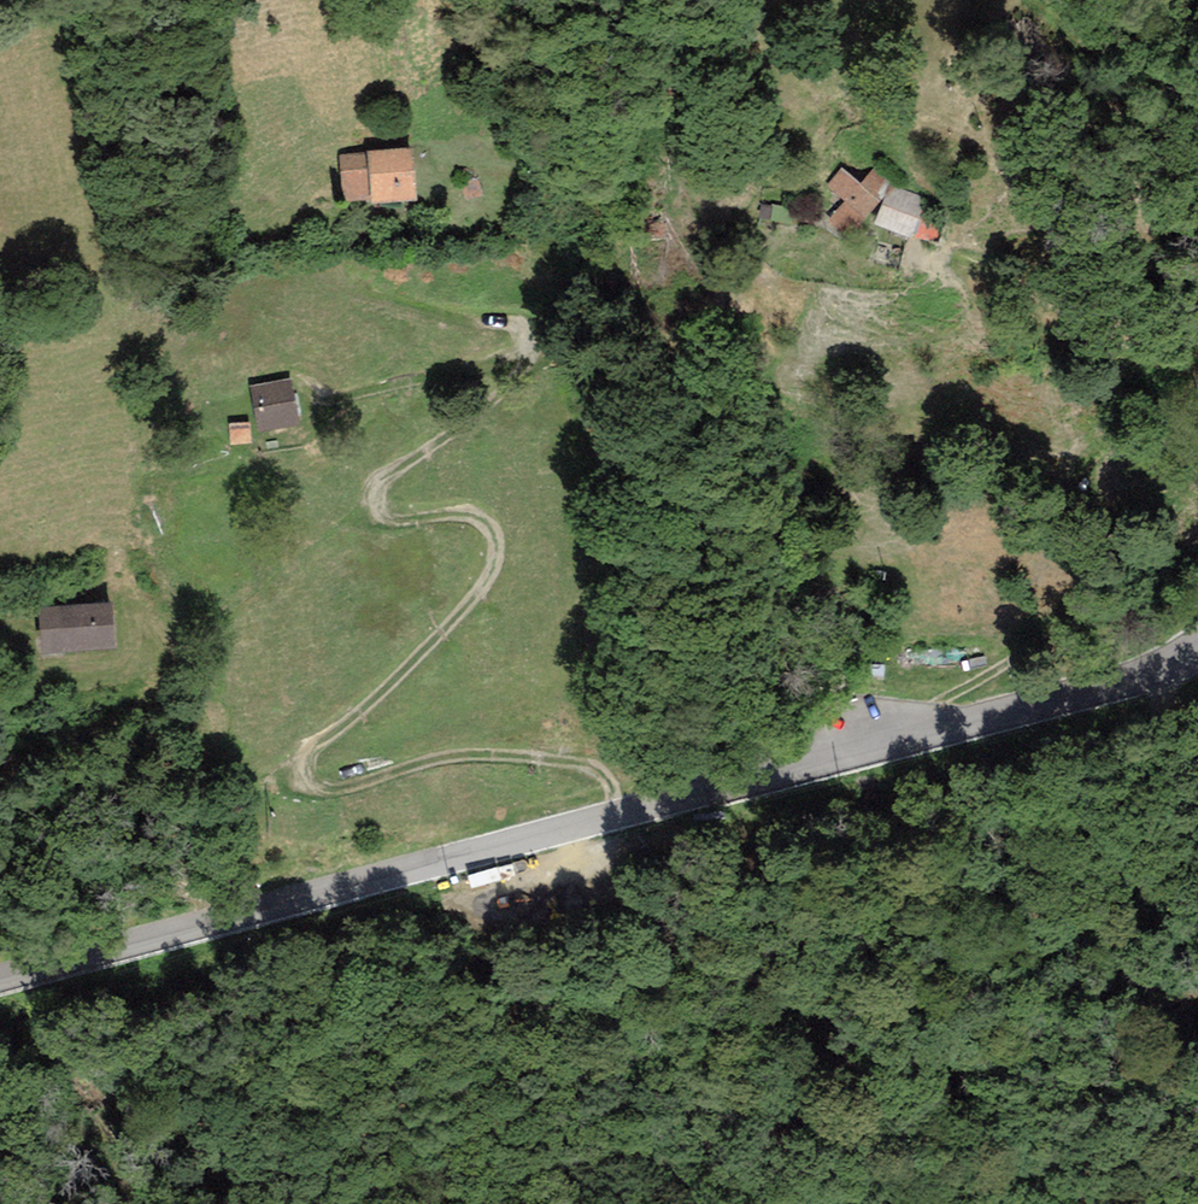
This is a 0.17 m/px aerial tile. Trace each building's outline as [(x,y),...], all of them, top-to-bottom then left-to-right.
[(412,155),(365,158),(367,203),(415,200),(412,155)] [(365,158),(338,159),(340,204),(367,203),(365,158)] [(857,188),(880,203),(892,186),(869,170),(857,188)] [(830,226),(850,242),(867,220),(880,203),(857,188),(839,172),(827,188),(847,204),(830,226)] [(867,220),(911,243),(925,199),(892,186),(880,203),(867,220)] [(293,384),(252,391),(259,433),(300,426),(293,384)] [(249,426),(227,427),(228,448),(250,447),(249,426)] [(38,608),(42,661),(117,655),(113,602),(38,608)]
